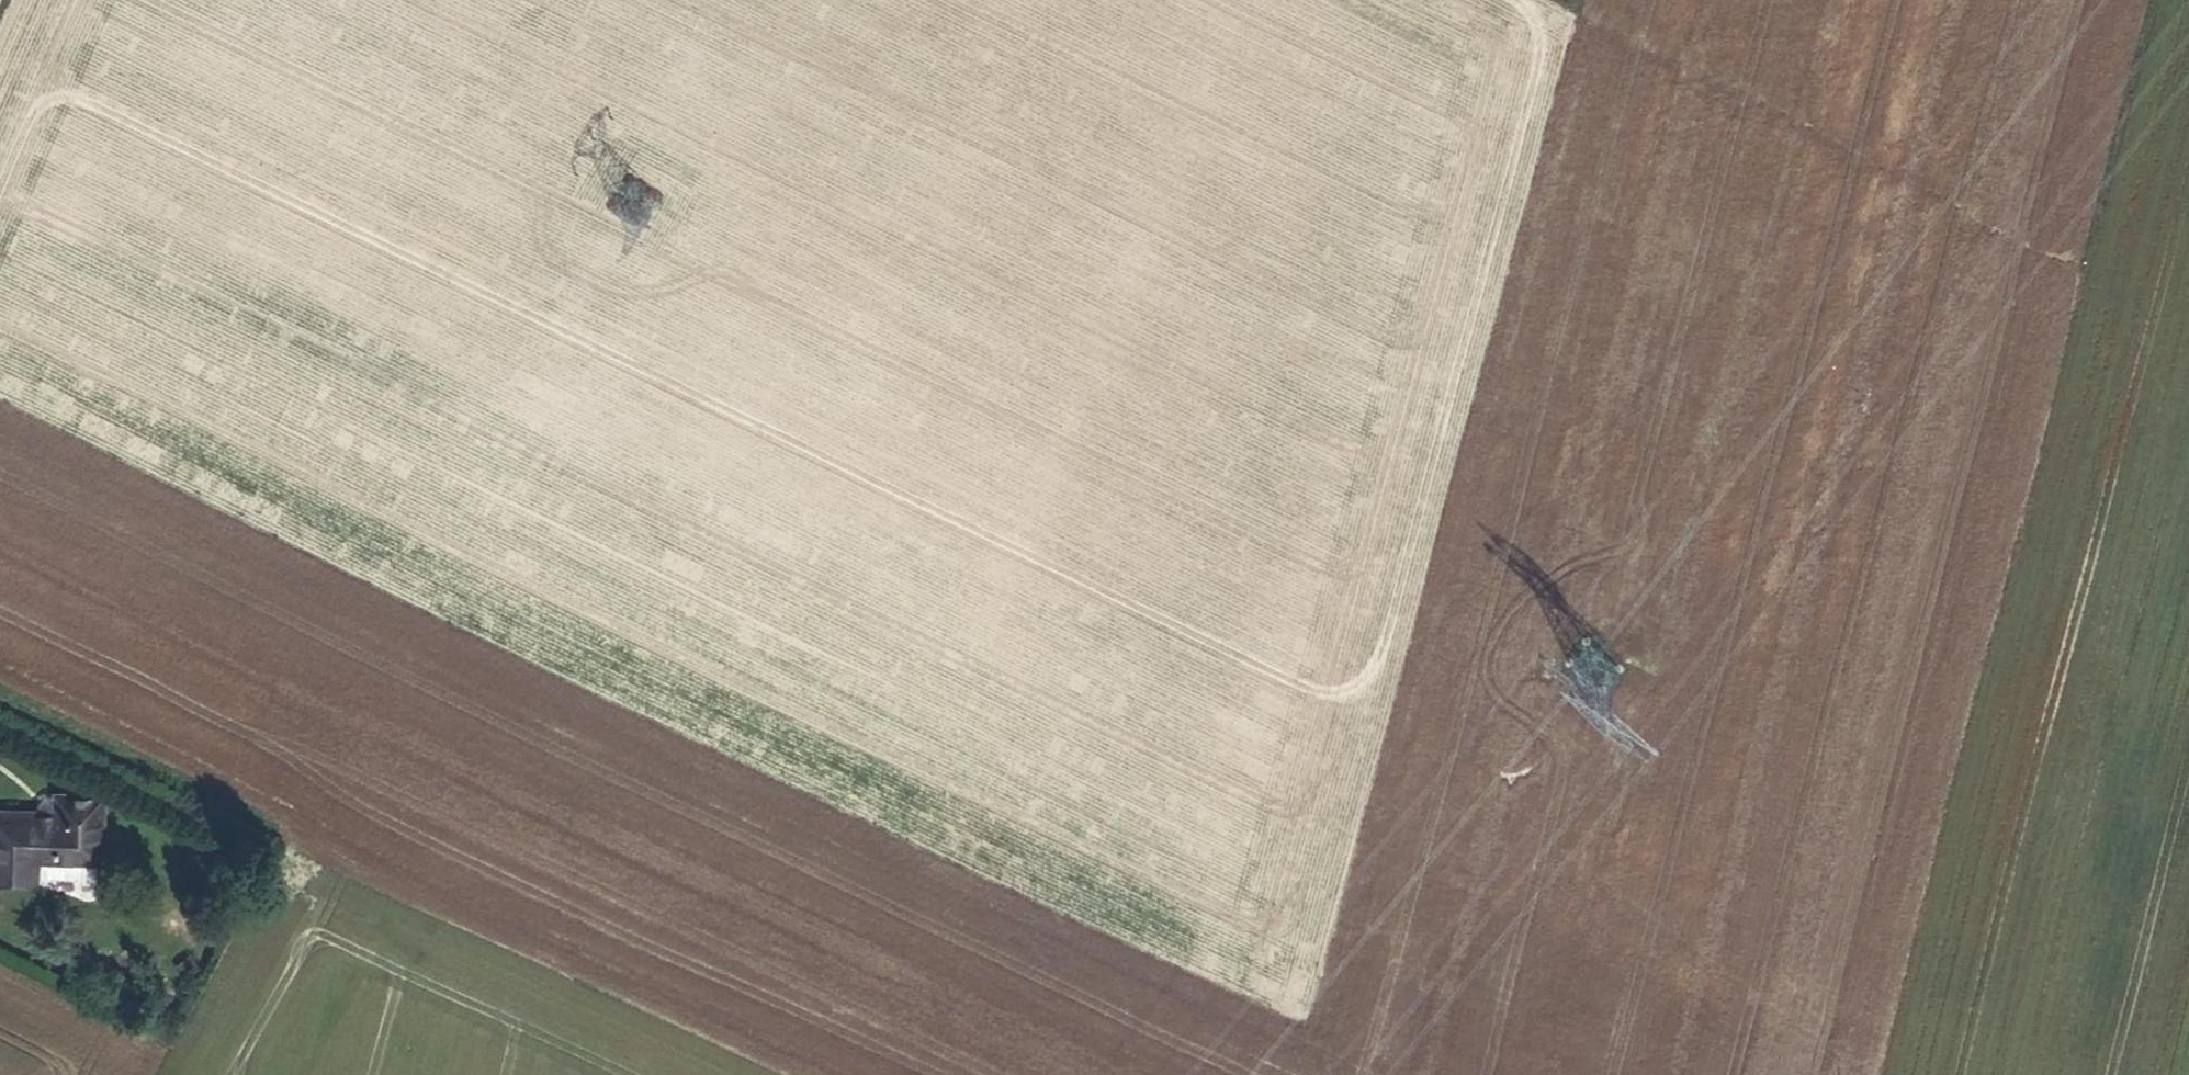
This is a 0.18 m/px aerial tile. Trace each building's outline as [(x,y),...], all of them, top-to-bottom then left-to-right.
[(95,797),(51,797),(50,809),(0,807),(0,873),(34,873),(35,863),(94,865),(95,797)]
